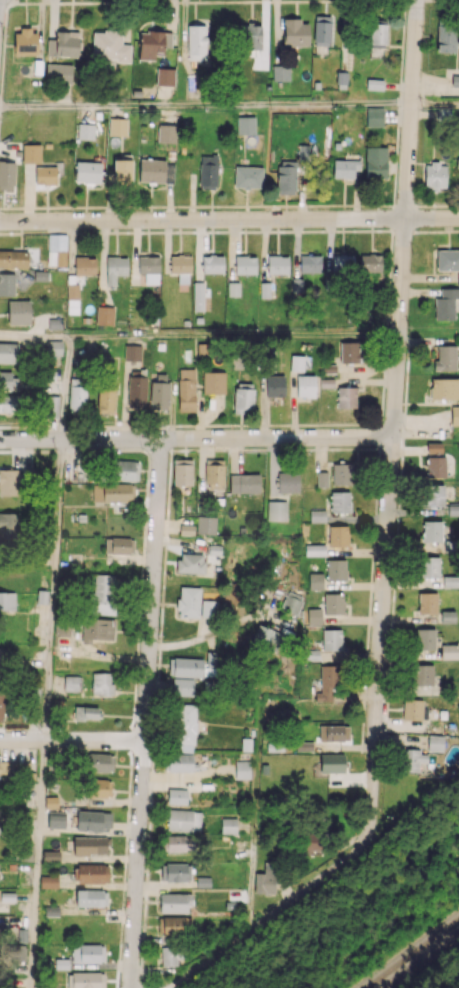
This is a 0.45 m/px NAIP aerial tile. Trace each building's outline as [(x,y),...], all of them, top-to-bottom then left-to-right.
[(330,45),(331,16),(314,15),(314,45),(330,45)] [(387,19),(370,19),(369,47),(386,47),(387,19)] [(309,20),(283,20),(283,45),(308,46),(309,20)] [(436,52),(456,53),(457,24),(437,23),(436,52)] [(260,24),(240,25),(241,56),(254,56),(254,50),(261,50),(260,24)] [(206,25),(188,25),(187,60),(206,60),(206,25)] [(38,55),(37,30),(14,30),(14,55),(38,55)] [(130,60),(130,44),(121,44),(122,32),(93,31),(92,59),(130,60)] [(171,47),(172,32),(139,31),(139,59),(155,60),(155,55),(163,55),(163,47),(171,47)] [(79,57),(79,32),(56,32),(56,40),(47,40),(47,56),(79,57)] [(45,81),(71,83),(72,65),(46,63),(45,81)] [(290,80),(290,65),(272,65),(272,80),(290,80)] [(156,85),(174,86),(174,68),(156,68),(156,85)] [(347,72),(337,71),(336,88),(346,89),(347,72)] [(383,80),(367,79),(366,90),(383,91),(383,80)] [(383,107),(366,108),(367,126),(383,126),(383,107)] [(255,134),(255,117),(237,117),(237,134),(255,134)] [(127,119),(109,118),(108,135),(126,136),(127,119)] [(78,139),(94,139),(94,124),(78,124),(78,139)] [(157,142),(175,143),(176,125),(158,124),(157,142)] [(23,163),(41,163),(40,144),(22,144),(23,163)] [(308,162),(309,144),(297,144),(296,161),(308,162)] [(365,147),(366,178),(387,178),(386,146),(365,147)] [(200,155),(199,188),(216,189),(218,155),(200,155)] [(174,161),(140,159),(139,181),(173,183),(174,161)] [(355,178),(355,170),(359,170),(359,160),(333,159),(333,178),(355,178)] [(131,183),(132,160),(113,160),(112,183),(131,183)] [(277,193),(295,194),(295,161),(278,160),(277,193)] [(0,161),(0,189),(13,189),(15,162),(0,161)] [(101,162),(76,161),(75,182),(101,183),(101,162)] [(446,163),(425,163),(424,188),(446,189),(446,163)] [(35,166),(35,184),(56,184),(56,166),(35,166)] [(262,188),(262,167),(234,166),(234,187),(262,188)] [(66,234),(48,234),(47,266),(66,266),(66,234)] [(458,271),(458,249),(437,249),(436,270),(458,271)] [(27,267),(28,250),(0,250),(0,267),(27,267)] [(321,254),(300,255),(300,272),(321,272),(321,254)] [(354,254),(332,254),(332,272),(354,272),(354,254)] [(360,272),(381,272),(381,254),(361,254),(360,272)] [(170,273),(178,273),(178,284),(190,283),(189,255),(170,255),(170,273)] [(223,272),(223,255),(202,255),(202,272),(223,272)] [(235,274),(256,274),(256,255),(235,256),(235,274)] [(268,274),(288,273),(288,255),(268,255),(268,274)] [(95,256),(74,257),(74,275),(96,274),(95,256)] [(107,285),(116,285),(116,275),(127,274),(127,256),(106,257),(107,285)] [(159,256),(138,256),(138,273),(145,273),(145,284),(159,284),(159,256)] [(0,273),(0,296),(14,296),(14,273),(0,273)] [(204,311),(204,282),(193,282),(193,311),(204,311)] [(227,296),(239,296),(239,282),(228,282),(227,296)] [(67,313),(78,313),(79,284),(68,284),(67,313)] [(454,298),(458,298),(458,288),(440,288),(440,297),(434,297),(435,320),(454,319),(454,298)] [(30,324),(30,300),(8,301),(8,324),(30,324)] [(113,325),(113,307),(96,306),(96,324),(113,325)] [(62,340),(46,340),(46,355),(62,356),(62,340)] [(340,362),(359,362),(359,341),(340,341),(340,362)] [(19,363),(19,343),(0,342),(0,363),(19,363)] [(141,360),(141,345),(124,345),(124,359),(141,360)] [(434,371),(456,370),(455,345),(437,345),(437,361),(433,361),(434,371)] [(303,371),(304,355),(291,355),(290,371),(303,371)] [(179,411),(195,411),(194,368),(178,369),(179,411)] [(203,393),(225,393),(225,371),(203,371),(203,393)] [(18,388),(17,372),(0,373),(0,389),(18,388)] [(168,373),(151,373),(150,408),(168,409),(168,373)] [(284,375),(266,375),(266,396),(284,396),(284,375)] [(296,397),(315,397),(315,375),(297,375),(296,397)] [(145,408),(146,376),(128,376),(127,408),(145,408)] [(85,412),(86,379),(70,378),(68,411),(85,412)] [(430,379),(431,399),(458,399),(458,378),(430,379)] [(234,413),(242,413),(242,409),(253,409),(254,383),(235,382),(234,413)] [(337,408),(357,407),(357,386),(337,387),(337,408)] [(97,412),(114,412),(114,389),(98,389),(97,412)] [(20,412),(20,396),(0,395),(0,412),(20,412)] [(46,415),(58,415),(59,396),(46,396),(46,415)] [(458,425),(458,406),(451,406),(451,425),(458,425)] [(444,477),(443,442),(426,443),(427,478),(444,477)] [(192,459),(173,459),(173,485),(192,485),(192,459)] [(205,489),(223,490),(224,460),(206,459),(205,489)] [(134,481),(135,461),(114,460),(113,480),(134,481)] [(332,485),(352,485),(352,463),(333,463),(332,485)] [(20,495),(19,469),(0,470),(0,495),(20,495)] [(317,487),(327,487),(327,471),(317,471),(317,487)] [(299,492),(298,472),(277,473),(278,492),(299,492)] [(260,492),(259,474),(229,474),(230,493),(260,492)] [(103,502),(132,502),(132,484),(103,484),(103,502)] [(444,505),(443,485),(423,485),(423,506),(444,505)] [(350,491),(330,492),(331,513),(350,512),(350,491)] [(267,520),(286,521),(287,501),(267,501),(267,520)] [(325,510),(310,510),(310,521),(325,521),(325,510)] [(18,513),(0,513),(0,535),(17,535),(18,513)] [(195,534),(215,535),(216,517),(196,516),(195,534)] [(442,521),(422,520),(422,541),(441,542),(442,521)] [(193,535),(194,525),(180,524),(179,535),(193,535)] [(348,526),(329,525),(329,546),(348,547),(348,526)] [(104,553),(133,554),(134,538),(105,537),(104,553)] [(305,555),(326,556),(326,545),(305,545),(305,555)] [(203,573),(204,554),(178,553),(177,572),(203,573)] [(439,557),(420,556),(419,577),(439,577),(439,557)] [(345,559),(326,560),(327,580),(346,580),(345,559)] [(323,573),(309,573),(308,589),(322,590),(323,573)] [(114,614),(115,575),(94,574),(93,593),(89,593),(88,614),(114,614)] [(458,576),(443,576),(443,587),(458,587),(458,585),(458,576)] [(200,587),(179,586),(178,617),(199,617),(200,587)] [(296,615),(303,597),(288,591),(281,609),(296,615)] [(15,592),(0,592),(0,610),(15,610),(15,592)] [(436,592),(418,593),(418,613),(437,613),(436,592)] [(324,594),(325,614),(344,613),(344,593),(324,594)] [(201,616),(217,616),(217,600),(201,600),(201,616)] [(308,625),(321,624),(321,608),(307,608),(308,625)] [(455,611),(441,610),(441,622),(455,623),(455,611)] [(114,619),(82,618),(81,643),(91,643),(92,639),(113,640),(114,619)] [(283,634),(258,624),(251,642),(276,652),(283,634)] [(435,629),(416,628),(416,649),(434,649),(435,629)] [(341,629),(322,630),(322,651),(341,651),(341,629)] [(441,659),(458,659),(458,644),(441,644),(441,659)] [(169,657),(169,676),(203,677),(203,659),(169,657)] [(432,685),(433,664),(414,664),(413,685),(432,685)] [(337,665),(320,665),(320,692),(315,692),(315,702),(332,702),(332,686),(337,686),(337,665)] [(91,694),(112,695),(112,673),(92,672),(91,694)] [(64,690),(77,691),(78,676),(64,676),(64,690)] [(172,695),(193,696),(194,679),(173,678),(172,695)] [(422,700),(403,699),(402,719),(422,720),(422,700)] [(196,704),(176,704),(175,752),(195,752),(196,704)] [(101,719),(101,707),(74,706),(74,719),(101,719)] [(349,725),(319,724),(318,741),(349,741),(349,725)] [(428,751),(443,751),(443,735),(428,735),(428,751)] [(428,754),(420,754),(420,749),(401,748),(400,771),(418,771),(419,762),(427,762),(428,754)] [(113,753),(87,754),(87,772),(113,771),(113,753)] [(194,755),(166,754),(166,771),(194,771),(194,755)] [(344,754),(320,754),(320,773),(344,772),(344,754)] [(249,761),(235,761),(235,779),(250,778),(249,761)] [(88,798),(111,797),(110,778),(87,779),(88,798)] [(186,805),(187,789),(167,789),(167,804),(186,805)] [(200,831),(201,810),(168,809),(167,830),(200,831)] [(77,830),(110,831),(111,812),(77,811),(77,830)] [(65,815),(48,814),(47,827),(65,828),(65,815)] [(236,833),(236,818),(221,818),(221,833),(236,833)] [(299,834),(304,854),(322,850),(318,829),(299,834)] [(195,836),(167,835),(166,852),(194,852),(195,836)] [(73,855),(106,855),(106,845),(110,845),(110,836),(73,837),(73,855)] [(59,850),(43,851),(43,861),(60,860),(59,850)] [(161,881),(190,882),(191,864),(161,863),(161,881)] [(108,864),(74,864),(75,883),(108,882),(108,864)] [(255,893),(274,893),(274,868),(264,868),(264,873),(255,873),(255,893)] [(57,888),(58,876),(40,876),(40,887),(57,888)] [(107,890),(76,889),(76,906),(107,906),(107,890)] [(190,912),(190,893),(159,894),(159,912),(190,912)] [(191,917),(159,916),(158,933),(190,934),(191,917)] [(72,962),(104,962),(104,944),(72,944),(72,962)] [(161,946),(161,966),(183,965),(183,946),(161,946)] [(104,972),(67,973),(67,987),(104,987),(104,972)]
